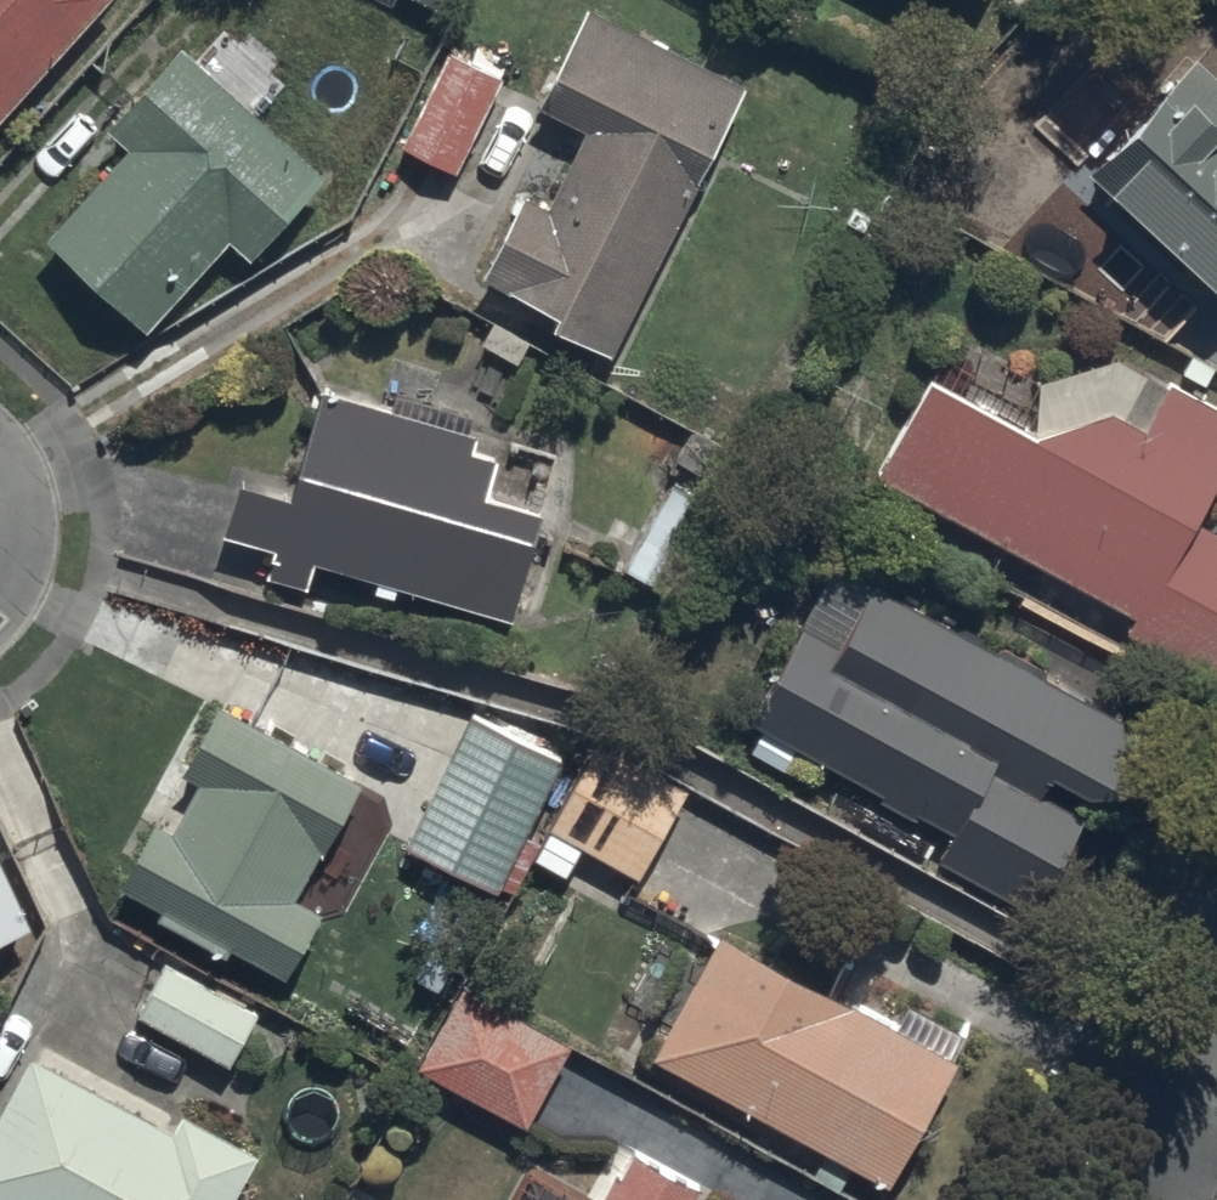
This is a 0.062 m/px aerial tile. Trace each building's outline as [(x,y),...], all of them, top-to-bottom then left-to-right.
[(116,0),(0,0),(0,125),(116,0)] [(438,13),(444,0),(411,0),(438,13)] [(745,95),(588,15),(539,114),(585,138),(547,214),(525,203),(481,288),(554,325),(551,332),(609,362),(745,95)] [(324,184),(178,51),(104,135),(126,155),(44,245),(146,337),(226,250),(247,269),(324,184)] [(504,84),(448,56),(398,152),(455,181),(504,84)] [(1194,65),(1086,183),(1216,304),(1216,86),(1194,65)] [(1199,525),(1216,489),(1216,414),(1118,363),(1036,383),(1032,440),(931,384),(877,480),(1134,623),(1126,638),(1216,688),(1216,535),(1199,525)] [(476,441),(320,396),(288,502),(236,487),(220,542),(271,557),(264,579),(311,592),(317,570),(514,626),(543,525),(483,508),(495,467),(470,460),(476,441)] [(1052,783),(1094,807),(1134,734),(834,572),(748,728),(881,802),(877,809),(943,845),(932,864),(1033,919),(1083,828),(1040,804),(1052,783)] [(320,920),(292,904),(357,791),(218,712),(179,778),(195,787),(166,837),(155,831),(118,895),(158,918),(155,924),(221,962),(224,956),(281,988),(320,920)] [(561,763),(470,720),(403,853),(497,897),(561,763)] [(637,886),(684,795),(594,747),(533,864),(567,882),(580,856),(637,886)] [(903,1009),(889,1034),(721,942),(653,1067),(888,1194),(955,1071),(950,1068),(964,1043),(903,1009)] [(229,1071),(256,1017),(163,968),(135,1024),(229,1071)] [(523,1134),(568,1053),(461,991),(415,1074),(523,1134)] [(29,1063),(0,1117),(0,1199),(235,1199),(255,1162),(175,1119),(167,1134),(29,1063)] [(698,1199),(633,1162),(612,1199),(697,1199),(698,1199)]
